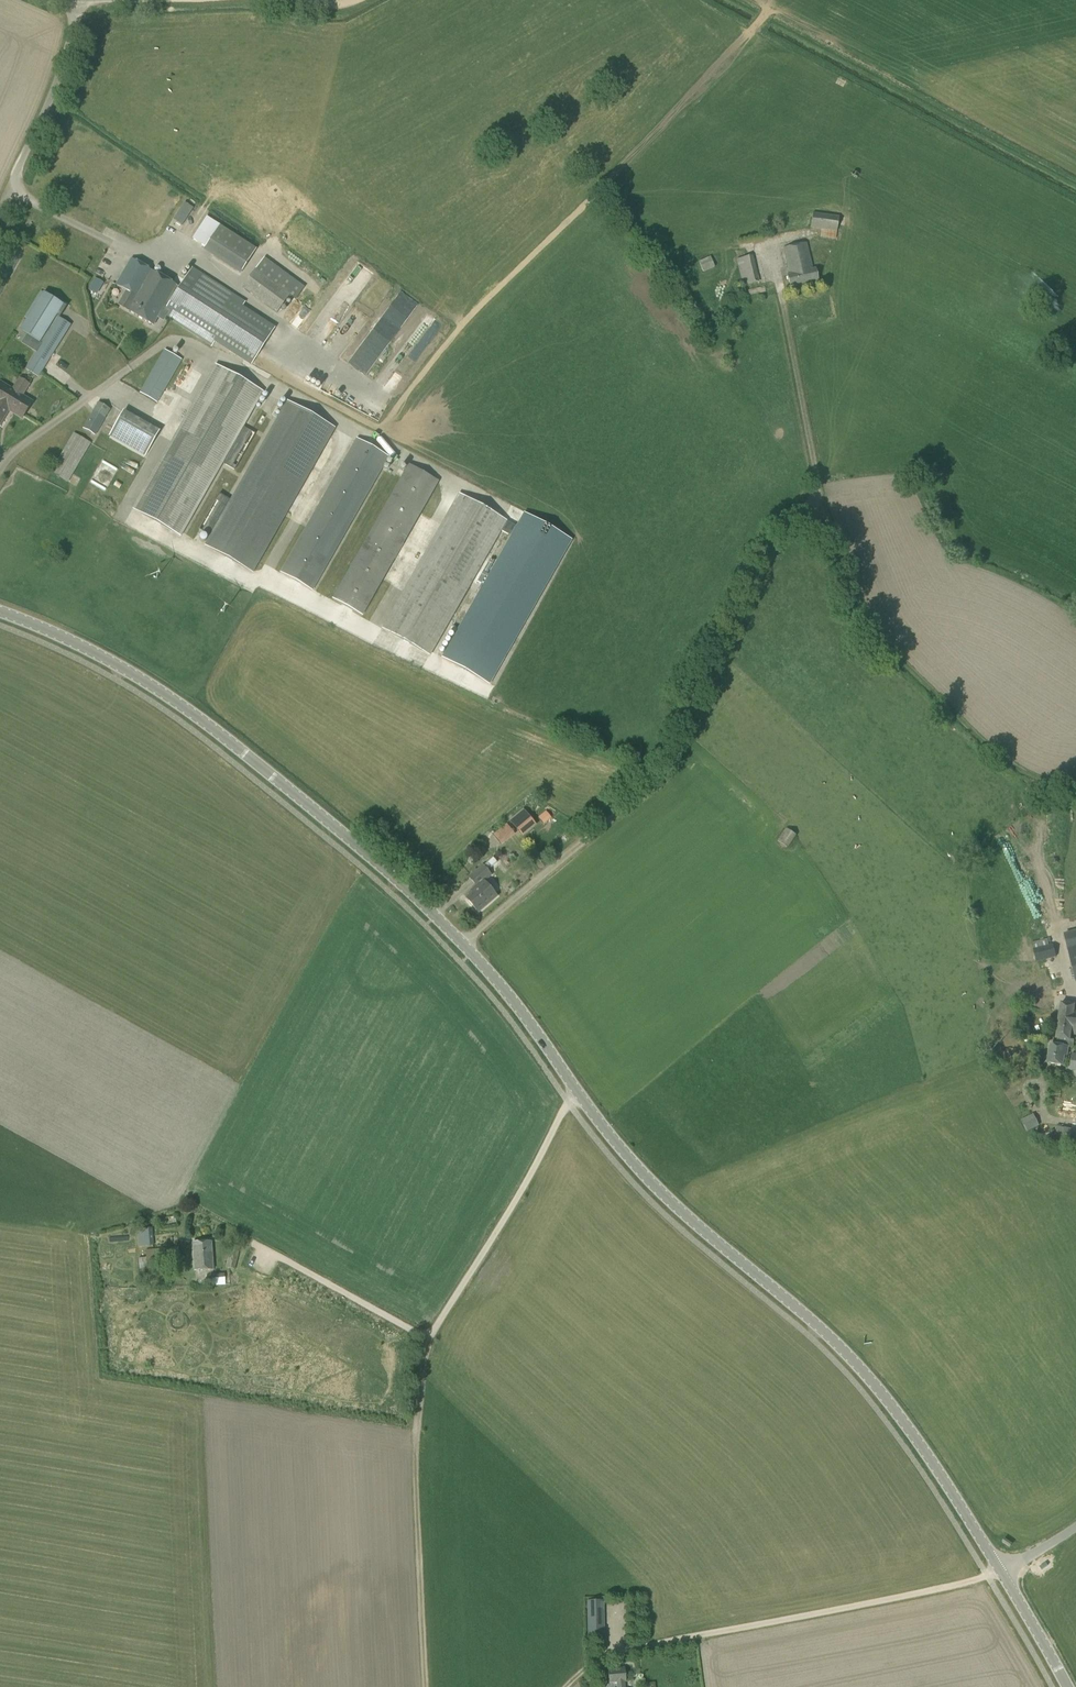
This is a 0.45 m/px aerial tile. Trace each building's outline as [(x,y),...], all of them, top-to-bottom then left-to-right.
[(188,205),(177,222),(182,226),(193,208),(188,205)] [(839,216),(812,213),(811,228),(821,230),(820,238),(836,240),(839,216)] [(241,272),(256,249),(220,226),(205,248),(241,272)] [(813,270),(807,243),(784,249),(789,275),(788,275),(791,288),(818,282),(815,270),(813,270)] [(743,286),(759,282),(753,256),(736,260),(743,286)] [(703,272),(715,267),(710,257),(698,262),(703,272)] [(164,308),(177,287),(131,259),(115,285),(126,291),(118,304),(153,326),(164,308)] [(282,281),(290,271),(276,260),(268,270),(282,281)] [(69,277),(71,272),(59,267),(57,273),(69,277)] [(213,346),(215,342),(251,365),(275,328),(238,304),(242,299),(191,268),(179,288),(177,287),(164,308),(169,312),(166,317),(213,346)] [(276,313),(290,294),(255,269),(241,288),(276,313)] [(88,289),(97,294),(104,283),(95,278),(88,289)] [(342,355),(375,303),(356,292),(323,344),(342,355)] [(39,343),(63,305),(43,293),(19,330),(39,343)] [(291,297),(282,314),(293,320),(292,321),(301,326),(311,308),(291,297)] [(722,317),(729,315),(726,306),(719,308),(722,317)] [(38,378),(71,325),(59,317),(26,370),(38,378)] [(366,372),(393,326),(380,319),(353,365),(366,372)] [(164,351),(139,393),(157,403),(182,361),(164,351)] [(180,537),(222,463),(231,468),(252,432),(243,427),(263,392),(216,365),(133,510),(154,522),(172,532),(180,537)] [(9,409),(23,417),(32,402),(22,396),(30,384),(20,378),(17,384),(12,390),(0,382),(0,424),(9,409)] [(253,573),(335,428),(286,401),(230,500),(219,494),(198,530),(210,537),(205,545),(253,573)] [(94,436),(109,411),(97,404),(82,429),(94,436)] [(169,443),(180,419),(171,414),(160,439),(169,443)] [(151,426),(136,452),(145,457),(160,431),(151,426)] [(68,483),(91,443),(73,433),(50,472),(68,483)] [(313,592),(389,457),(355,438),(279,573),(313,592)] [(16,458),(25,465),(31,457),(22,450),(16,458)] [(362,616),(438,482),(409,465),(332,599),(362,616)] [(502,531),(507,522),(458,494),(381,629),(430,656),(502,531)] [(490,685),(572,540),(524,513),(516,527),(507,522),(502,531),(510,536),(441,658),(490,685)] [(192,537),(186,550),(197,554),(203,542),(192,537)] [(522,838),(536,826),(523,809),(508,821),(522,838)] [(543,814),(538,818),(543,824),(549,820),(543,814)] [(786,847),(795,834),(786,828),(777,841),(786,847)] [(486,866),(494,860),(490,855),(482,862),(486,866)] [(478,912),(497,897),(484,882),(491,876),(483,866),(469,878),(476,887),(471,891),(473,893),(467,899),(478,912)] [(1049,945),(1047,939),(1032,942),(1037,962),(1056,957),(1053,944),(1049,945)] [(1075,983),(1075,946),(1067,949),(1075,983)] [(1048,1064),(1064,1066),(1065,1056),(1068,1056),(1069,1048),(1073,1048),(1074,1040),(1071,1040),(1071,1034),(1075,1034),(1075,1006),(1075,1004),(1061,1002),(1056,1039),(1059,1039),(1058,1045),(1050,1045),(1048,1064)] [(1061,1143),(1065,1128),(1056,1126),(1053,1141),(1061,1143)] [(162,1229),(177,1226),(174,1216),(159,1219),(162,1229)] [(137,1230),(139,1247),(153,1246),(152,1229),(137,1230)] [(194,1270),(213,1269),(212,1241),(193,1242),(194,1270)] [(234,1270),(240,1247),(229,1245),(224,1267),(234,1270)] [(178,1247),(153,1249),(145,1250),(146,1257),(138,1258),(139,1270),(180,1267),(178,1247)] [(212,1285),(229,1285),(228,1271),(211,1272),(212,1285)] [(587,1634),(604,1634),(603,1600),(586,1600),(587,1634)] [(624,1682),(627,1681),(625,1668),(607,1670),(609,1683),(616,1682),(617,1686),(625,1686),(624,1682)]
